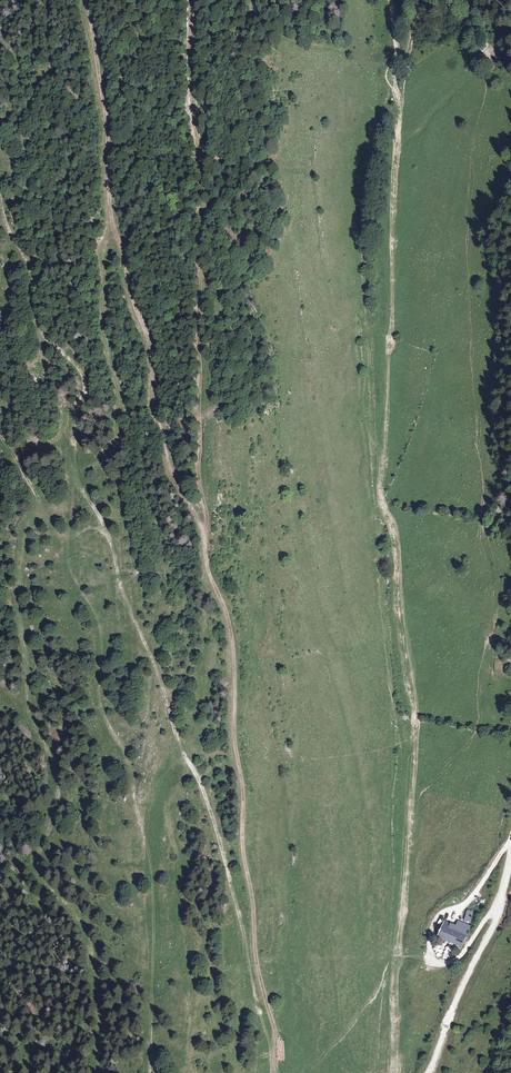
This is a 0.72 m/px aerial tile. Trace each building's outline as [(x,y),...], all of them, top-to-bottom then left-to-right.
[(474,911),(467,909),(463,920),(470,923),(474,911)] [(440,917),(433,933),(462,947),(471,927),(461,923),(459,926),(440,917)]
